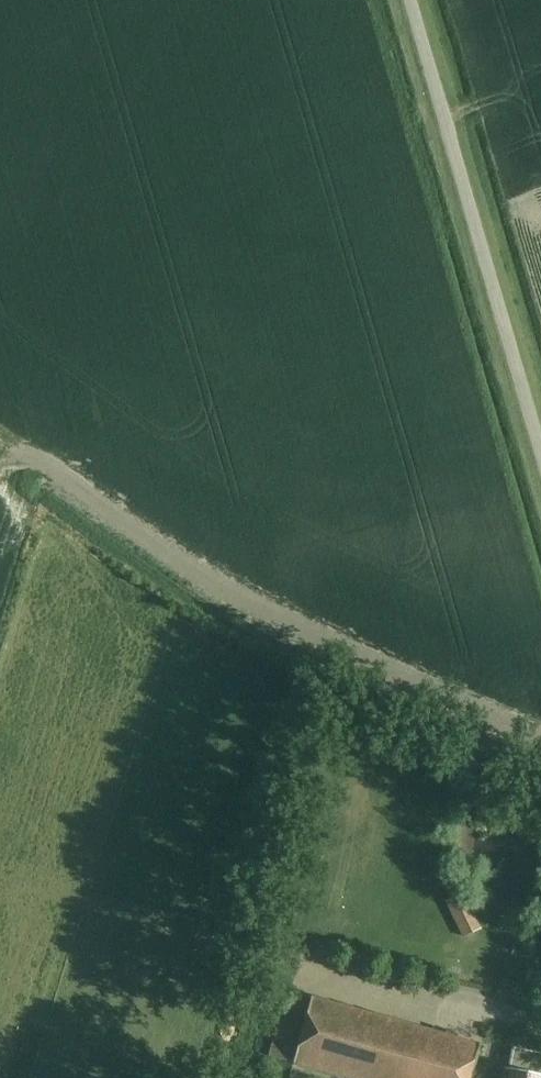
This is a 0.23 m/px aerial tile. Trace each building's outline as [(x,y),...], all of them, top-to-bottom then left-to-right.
[(474,873),(459,880),(477,917),(492,910),(474,873)] [(459,938),(478,929),(462,895),(443,904),(459,938)] [(306,1006),(283,1000),(268,1055),(349,1077),(468,1077),(477,1044),(309,996),(306,1006)] [(511,1048),(507,1069),(503,1069),(502,1077),(540,1077),(540,1054),(511,1048)]
